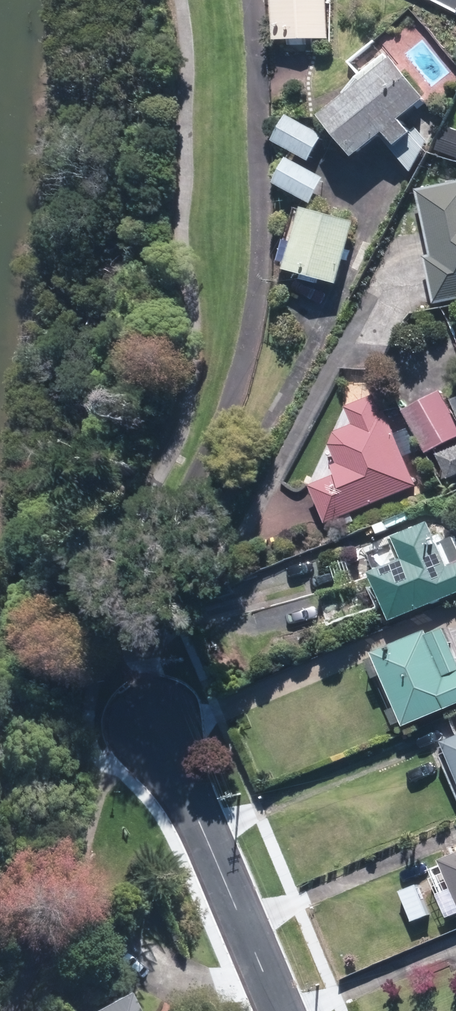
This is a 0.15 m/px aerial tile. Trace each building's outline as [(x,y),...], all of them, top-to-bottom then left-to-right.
[(336,36),(336,0),(282,0),(282,36),(318,36),(336,36)] [(406,54),(335,109),(369,150),(397,127),(408,140),(422,129),(411,115),(438,93),(433,86),(406,54)] [(296,114),(281,138),(315,159),(330,135),(296,114)] [(296,157),(283,179),(317,200),(330,179),(296,157)] [(441,300),(455,297),(455,180),(425,187),(438,252),(432,254),(435,271),(441,300)] [(346,278),(361,219),(311,208),(297,266),(346,278)] [(412,407),(433,447),(455,435),(455,410),(445,390),(435,395),(412,407)] [(388,410),(381,392),(354,404),(361,420),(343,428),(337,441),(345,460),(339,462),(343,471),(318,482),(327,503),(334,520),(423,481),(392,409),(388,410)] [(455,475),(455,447),(446,451),(455,475)] [(400,615),(455,593),(455,537),(446,541),(437,518),(405,531),(415,555),(381,569),(400,615)] [(413,721),(455,702),(455,638),(450,625),(436,631),(434,627),(382,649),(413,721)] [(455,788),(455,739),(438,746),(455,788)] [(455,914),(455,855),(435,863),(455,914)] [(81,1010),(146,1010),(132,984),(81,1010)]
